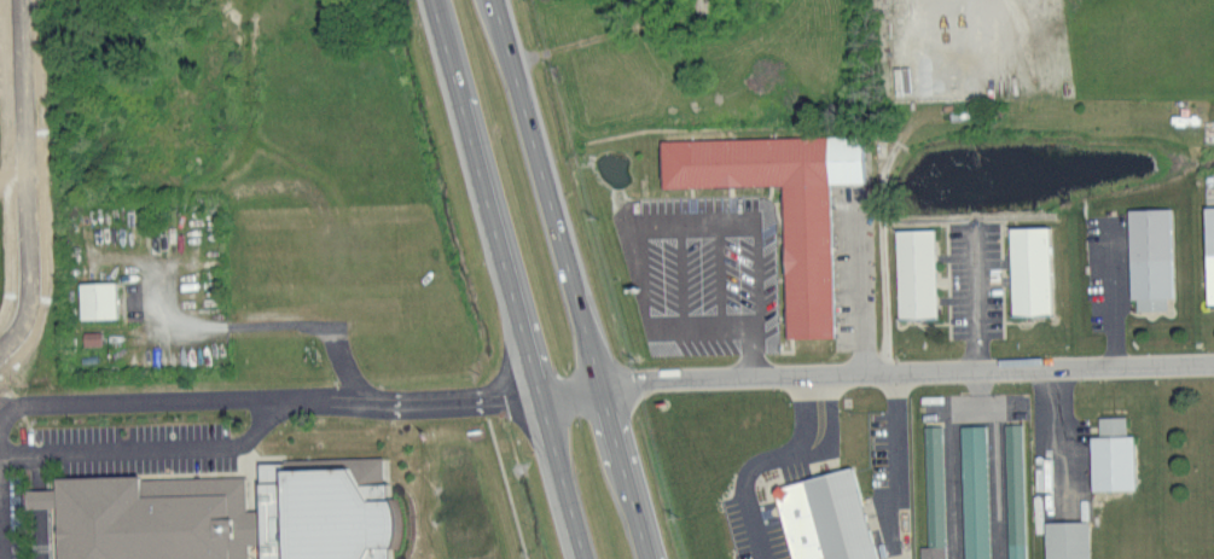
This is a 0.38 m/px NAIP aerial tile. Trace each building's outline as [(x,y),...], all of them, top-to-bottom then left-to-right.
[(790,188),(669,192),(668,144),(870,140),(871,187),(837,188),(841,343),(795,344),(790,188)] [(1213,302),(1213,204),(1203,204),(1206,302),(1213,302)] [(1137,214),(1178,212),(1180,302),(1139,303),(1137,214)] [(1017,233),(1058,232),(1061,321),(1020,322),(1017,233)] [(901,235),(943,234),(946,324),(904,325),(901,235)] [(79,317),(115,316),(114,280),(78,281),(79,317)] [(1108,442),(1106,421),(1133,420),(1134,441),(1144,441),(1146,493),(1103,494),(1100,442),(1108,442)] [(1029,429),(1033,558),(1015,558),(1010,429),(1029,429)] [(993,430),(998,558),(971,558),(966,431),(993,430)] [(949,431),(954,558),(926,558),(925,549),(936,549),(931,431),(949,431)] [(870,500),(886,558),(799,558),(782,495),(862,473),(870,500)] [(252,540),(253,558),(67,558),(65,512),(31,513),(30,495),(64,494),(64,483),(150,481),(150,484),(250,481),(251,524),(279,523),(280,538),(252,540)] [(1099,525),(1100,558),(1055,558),(1053,528),(1093,525),(1099,525)]
